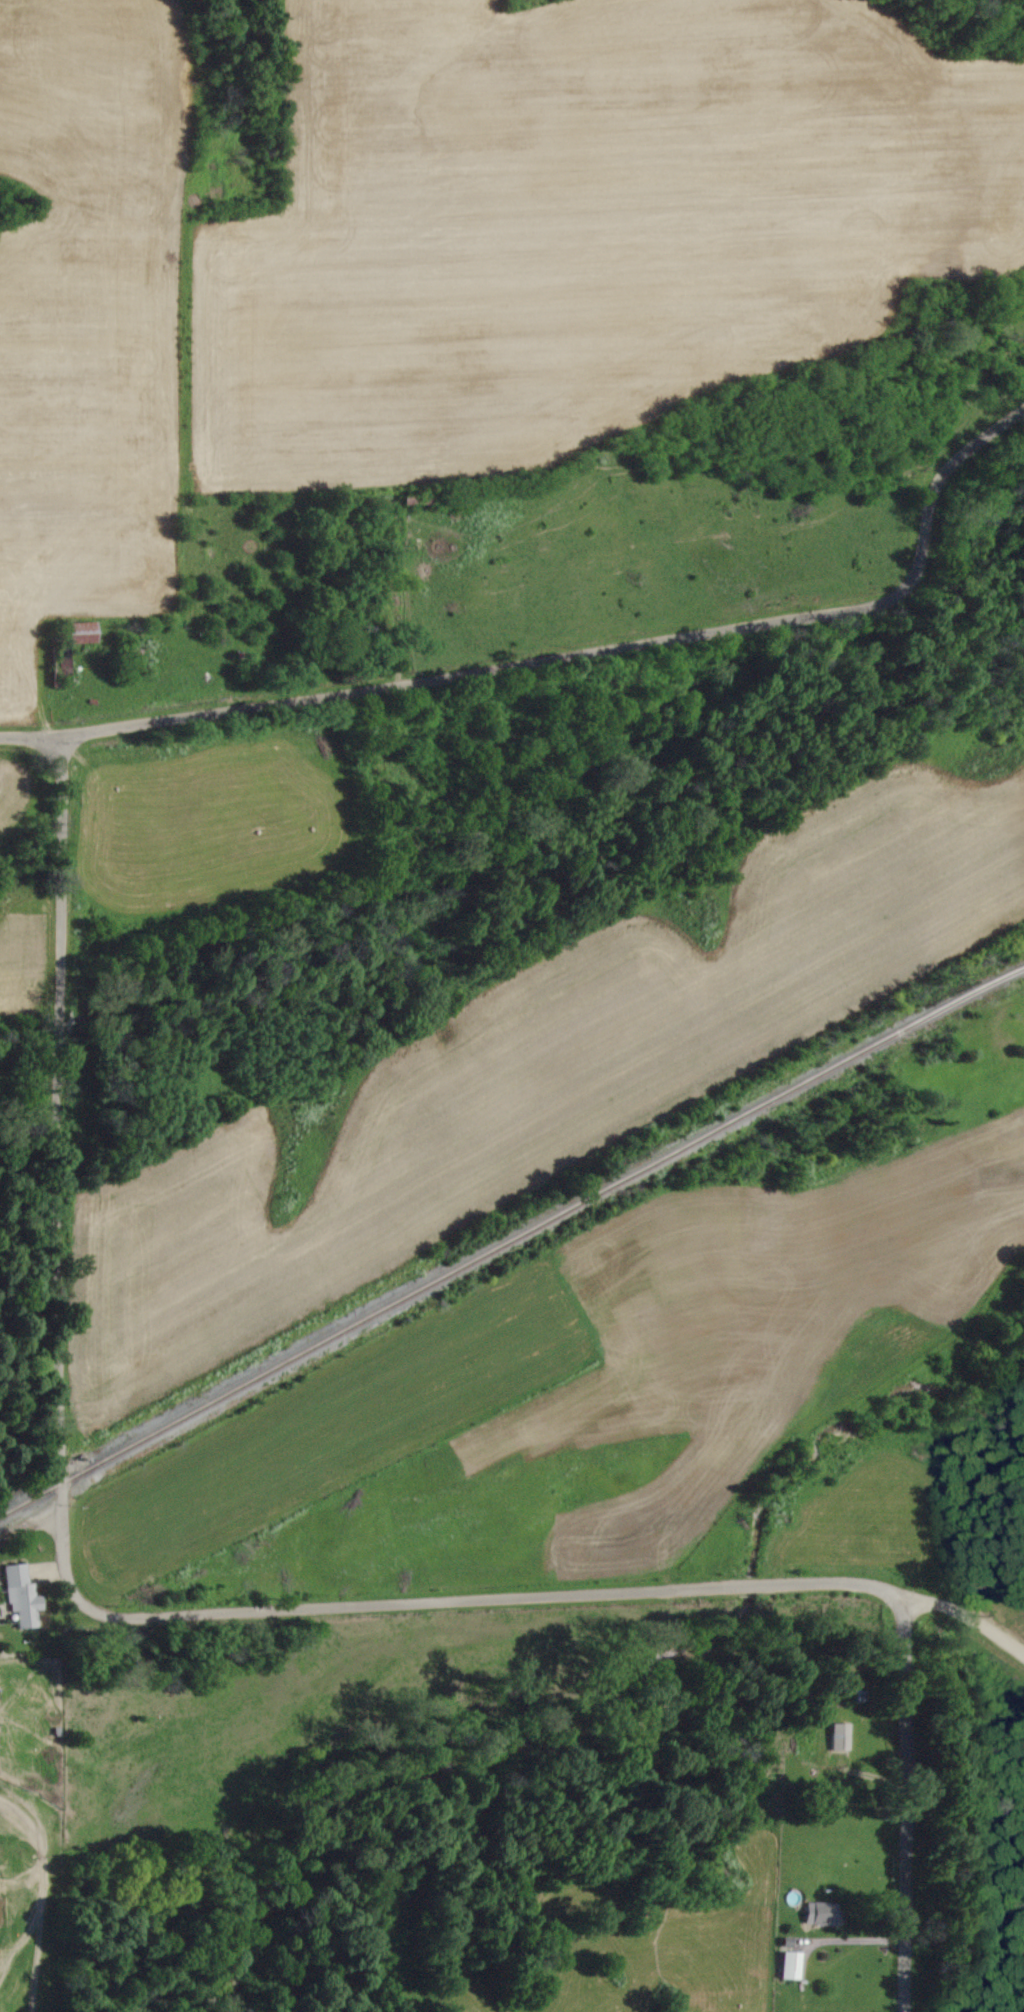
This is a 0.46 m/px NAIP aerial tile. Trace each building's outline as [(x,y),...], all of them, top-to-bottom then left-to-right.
[(99,643),(99,622),(70,623),(71,644),(99,643)] [(38,1628),(37,1612),(44,1611),(43,1596),(36,1597),(34,1584),(29,1584),(27,1565),(5,1567),(10,1614),(18,1613),(19,1630),(38,1628)] [(833,1751),(850,1751),(851,1723),(834,1723),(833,1751)] [(841,1904),(806,1902),(806,1925),(840,1926),(841,1904)] [(783,1979),(801,1980),(802,1952),(794,1951),(794,1942),(784,1942),(783,1979)]
